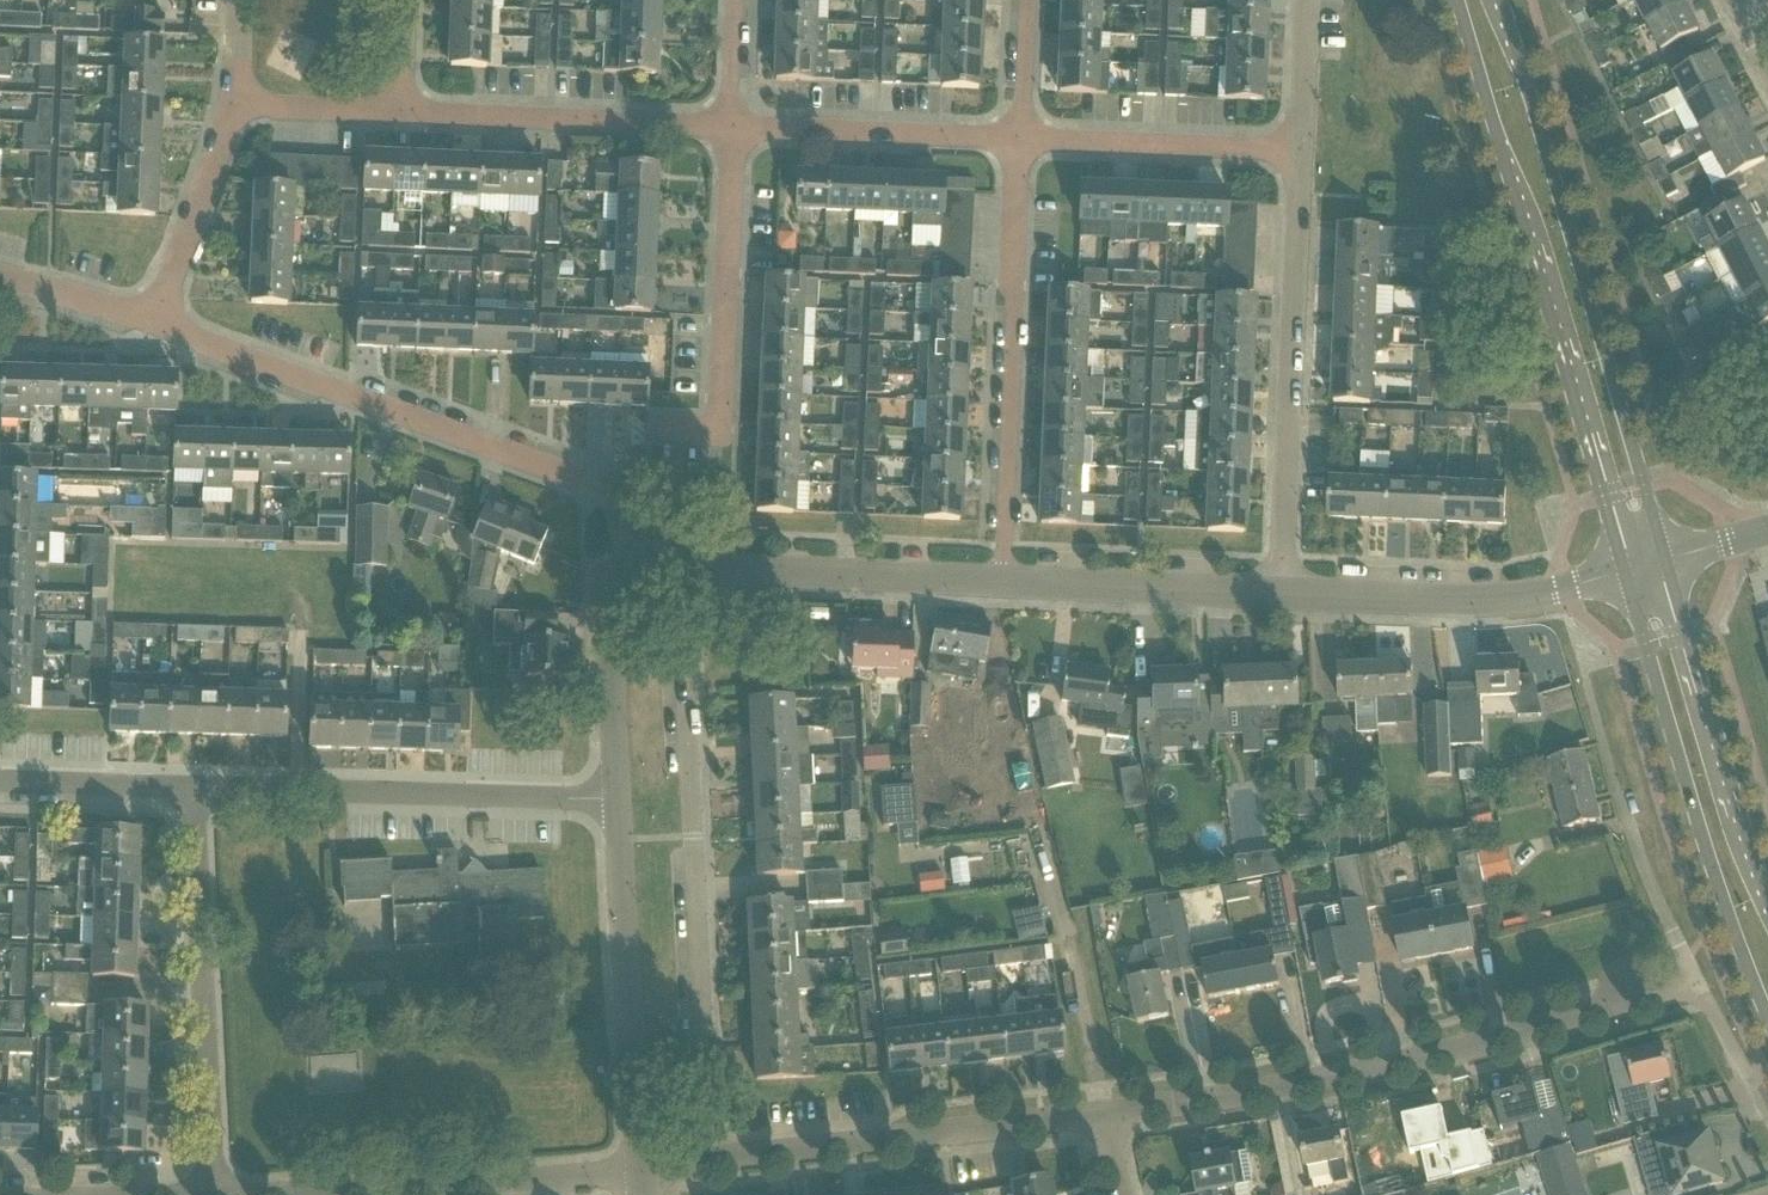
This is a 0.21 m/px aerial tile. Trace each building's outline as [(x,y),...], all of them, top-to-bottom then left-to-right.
[(504,9),(504,0),(454,0),(453,7),(504,9)] [(659,16),(660,0),(622,0),(622,14),(659,16)] [(814,22),(815,0),(779,0),(778,21),(814,22)] [(876,20),(877,0),(863,0),(862,19),(876,20)] [(899,21),(900,0),(885,0),(884,20),(899,21)] [(981,30),(982,1),(959,0),(946,0),(945,28),(981,30)] [(1154,10),(1154,6),(1161,7),(1161,8),(1162,8),(1162,0),(1148,0),(1147,9),(1154,10)] [(1175,10),(1175,7),(1183,7),(1183,9),(1184,0),(1169,0),(1169,10),(1175,10)] [(1266,13),(1266,0),(1230,0),(1230,12),(1266,13)] [(1566,3),(1574,19),(1586,13),(1579,0),(1572,0),(1566,3)] [(1647,26),(1686,5),(1683,0),(1634,0),(1647,26)] [(1101,35),(1102,7),(1102,6),(1063,5),(1062,33),(1101,35)] [(1647,26),(1667,65),(1693,51),(1687,38),(1699,32),(1686,5),(1647,26)] [(1146,31),(1161,32),(1162,8),(1161,8),(1161,7),(1154,6),(1154,10),(1147,9),(1146,31)] [(452,36),(488,37),(489,9),(504,9),(453,7),(452,36)] [(1168,32),(1182,33),(1183,9),(1183,7),(1175,7),(1175,10),(1169,10),(1168,32)] [(133,34),(163,35),(163,16),(153,16),(153,11),(133,10),(133,19),(132,19),(131,26),(135,27),(134,34),(133,34)] [(1229,41),(1265,42),(1266,13),(1230,12),(1206,11),(1205,40),(1229,41)] [(18,29),(19,29),(20,21),(17,21),(17,14),(0,13),(0,28),(18,29)] [(18,29),(41,30),(42,15),(17,14),(17,21),(20,21),(19,29),(18,29)] [(596,42),(658,45),(659,16),(622,14),(607,14),(606,31),(596,30),(596,42)] [(53,30),(77,31),(77,24),(74,24),(74,16),(76,16),(54,15),(53,30)] [(77,31),(99,32),(100,17),(76,16),(74,16),(74,24),(77,24),(77,31)] [(536,16),(535,39),(550,40),(551,17),(536,16)] [(111,32),(133,34),(134,34),(135,27),(131,26),(132,19),(133,19),(112,17),(111,32)] [(558,17),(557,42),(572,43),(572,18),(558,17)] [(1590,23),(1579,28),(1584,38),(1593,54),(1604,48),(1595,32),(1602,29),(1597,19),(1590,23)] [(777,50),(813,51),(826,52),(828,22),(814,22),(778,21),(777,50)] [(944,57),(980,59),(981,30),(945,28),(944,57)] [(861,31),(860,53),(860,55),(866,56),(867,52),(874,53),(874,54),(875,54),(876,31),(861,31)] [(882,54),(897,55),(898,33),(883,32),(882,54)] [(1061,62),(1109,64),(1110,53),(1101,52),(1101,35),(1062,33),(1061,62)] [(487,66),(501,67),(502,38),(488,38),(488,37),(452,36),(451,65),(487,67),(487,66)] [(41,68),(47,68),(47,65),(54,66),(54,67),(56,67),(57,37),(42,37),(41,68)] [(63,38),(62,69),(63,69),(68,69),(69,66),(77,66),(78,39),(64,38),(63,38)] [(535,39),(534,69),(549,69),(550,40),(535,39)] [(125,70),(161,72),(162,42),(126,41),(125,70)] [(1227,70),(1264,71),(1265,42),(1229,41),(1227,70)] [(557,42),(556,70),(571,70),(572,43),(557,42)] [(603,72),(656,74),(658,45),(596,42),(596,43),(605,43),(605,47),(603,72)] [(1144,68),(1151,68),(1151,65),(1159,65),(1159,67),(1161,44),(1145,43),(1144,61),(1139,61),(1138,66),(1144,66),(1144,68)] [(1189,43),(1189,53),(1198,53),(1198,44),(1189,43)] [(1166,69),(1173,69),(1173,66),(1180,66),(1181,45),(1167,44),(1166,61),(1166,69)] [(1593,54),(1601,70),(1612,64),(1604,48),(1593,54)] [(776,79),(811,81),(813,51),(777,50),(776,79)] [(11,65),(12,51),(0,51),(0,65),(11,65)] [(1667,65),(1687,104),(1726,83),(1712,57),(1700,64),(1693,51),(1667,65)] [(858,83),(873,83),(875,54),(874,54),(874,53),(867,52),(866,56),(860,55),(860,53),(846,53),(846,63),(859,63),(858,83)] [(881,84),(896,85),(897,55),(882,54),(881,84)] [(942,87),(978,88),(980,59),(944,57),(942,87)] [(1059,92),(1108,94),(1109,64),(1061,62),(1059,92)] [(11,79),(11,65),(0,65),(0,79),(11,79)] [(40,89),(55,90),(56,67),(54,67),(54,66),(47,65),(47,68),(41,68),(40,89)] [(1137,95),(1158,96),(1159,67),(1159,65),(1151,65),(1151,68),(1144,68),(1144,66),(1138,66),(1137,95)] [(63,69),(63,90),(77,91),(77,74),(82,74),(82,68),(77,67),(78,66),(69,66),(68,69),(63,69)] [(1166,69),(1165,97),(1166,97),(1177,97),(1186,97),(1186,75),(1186,68),(1180,68),(1180,66),(1173,66),(1173,69),(1166,69)] [(124,99),(160,100),(161,72),(125,70),(109,68),(107,99),(124,100),(124,99)] [(1218,99),(1262,101),(1264,71),(1227,70),(1219,70),(1218,75),(1218,99)] [(1687,104),(1700,129),(1739,109),(1726,83),(1687,104)] [(123,128),(159,129),(160,100),(124,99),(124,100),(123,128)] [(38,126),(45,126),(45,123),(52,123),(52,124),(53,125),(54,102),(39,101),(38,126)] [(60,127),(66,127),(66,124),(74,124),(74,126),(75,126),(76,103),(61,102),(60,127)] [(1624,116),(1632,132),(1644,126),(1658,119),(1650,104),(1637,111),(1636,110),(1624,116)] [(1686,136),(1699,162),(1713,155),(1753,134),(1739,109),(1700,129),(1686,136)] [(37,148),(52,148),(53,125),(52,124),(52,123),(45,123),(45,126),(38,126),(37,148)] [(59,148),(74,149),(75,126),(74,126),(74,124),(66,124),(66,127),(60,127),(59,148)] [(1644,126),(1632,132),(1640,147),(1652,141),(1644,126)] [(102,156),(158,158),(159,129),(123,128),(105,127),(104,155),(102,155),(102,156)] [(1711,189),(1717,202),(1730,195),(1747,186),(1741,174),(1766,160),(1753,134),(1713,155),(1727,181),(1711,189)] [(364,190),(394,192),(395,156),(366,155),(364,190)] [(120,185),(156,187),(158,158),(102,156),(101,173),(121,174),(120,185)] [(269,186),(283,187),(284,157),(270,156),(269,186)] [(394,192),(422,193),(424,158),(395,156),(394,192)] [(283,187),(292,187),(298,188),(299,157),(284,157),(283,187)] [(298,188),(313,189),(314,158),(299,157),(298,188)] [(35,183),(42,183),(42,180),(49,180),(50,159),(35,158),(34,181),(35,182),(35,183)] [(313,189),(326,189),(327,158),(314,158),(313,189)] [(326,189),(342,190),(343,159),(327,158),(326,189)] [(422,193),(451,194),(453,159),(424,158),(422,193)] [(342,190),(357,191),(357,184),(358,160),(343,159),(342,190)] [(451,210),(453,210),(453,208),(479,209),(482,160),(453,159),(451,194),(452,194),(451,210)] [(58,184),(64,185),(64,181),(71,182),(71,183),(72,183),(73,160),(59,160),(58,184)] [(480,196),(509,197),(510,162),(482,160),(480,196)] [(1662,161),(1650,167),(1659,183),(1671,177),(1662,161)] [(509,197),(538,198),(540,163),(510,162),(509,197)] [(547,192),(562,192),(563,163),(548,163),(547,192)] [(620,195),(656,197),(657,167),(596,165),(595,195),(620,196),(620,195)] [(796,209),(826,211),(828,175),(798,173),(796,209)] [(826,211),(855,212),(856,176),(828,175),(826,211)] [(855,223),(883,224),(885,178),(856,176),(855,212),(857,212),(855,223)] [(1659,183),(1667,199),(1679,192),(1671,177),(1659,183)] [(883,224),(884,225),(885,213),(912,214),(914,179),(885,178),(883,224)] [(942,206),(943,191),(944,180),(914,179),(912,214),(913,214),(912,228),(940,229),(941,229),(942,221),(942,206)] [(34,205),(49,205),(49,180),(42,180),(42,183),(35,183),(35,182),(34,181),(34,205)] [(57,206),(71,206),(71,190),(84,190),(85,186),(85,184),(83,184),(72,184),(72,183),(71,183),(71,182),(64,181),(64,185),(58,184),(57,206)] [(119,215),(155,216),(156,187),(120,185),(120,186),(104,185),(103,199),(120,200),(119,215)] [(84,190),(84,198),(100,199),(100,187),(85,186),(84,190)] [(255,216),(291,217),(292,187),(283,187),(269,186),(256,186),(255,216)] [(1080,222),(1110,223),(1111,187),(1081,186),(1080,222)] [(1125,243),(1138,244),(1140,189),(1111,187),(1110,223),(1126,224),(1125,243)] [(1140,189),(1138,224),(1167,226),(1169,190),(1140,189)] [(1185,246),(1195,247),(1196,238),(1197,191),(1169,190),(1167,226),(1186,226),(1185,246)] [(942,206),(973,208),(974,192),(943,191),(942,206)] [(1196,238),(1224,239),(1224,233),(1224,228),(1226,228),(1226,219),(1227,203),(1227,192),(1197,191),(1196,238)] [(619,224),(655,226),(656,197),(620,195),(620,196),(619,224)] [(1717,202),(1700,210),(1707,223),(1714,236),(1701,243),(1708,256),(1721,250),(1759,230),(1745,204),(1738,207),(1730,195),(1717,202)] [(342,219),(356,220),(357,197),(342,197),(342,219)] [(546,220),(572,221),(572,216),(562,215),(562,199),(547,197),(546,220)] [(1226,219),(1256,220),(1256,205),(1227,203),(1226,219)] [(942,221),(972,222),(973,208),(942,206),(942,221)] [(364,212),(362,247),(391,249),(391,248),(393,248),(393,241),(390,241),(390,234),(380,234),(381,213),(364,212)] [(254,244),(289,246),(291,217),(255,216),(254,244)] [(425,218),(421,224),(425,229),(431,229),(435,224),(431,218),(425,218)] [(341,243),(355,244),(356,220),(342,219),(341,243)] [(1224,233),(1255,234),(1256,220),(1226,219),(1226,228),(1224,228),(1224,233)] [(544,244),(559,244),(560,228),(572,229),(572,221),(546,220),(544,244)] [(940,235),(971,236),(972,222),(942,221),(941,229),(940,229),(940,235)] [(618,253),(653,255),(655,226),(619,224),(599,223),(598,236),(618,237),(618,253)] [(1342,257),(1377,259),(1378,229),(1343,227),(1342,257)] [(1734,275),(1767,257),(1767,247),(1759,230),(1721,250),(1734,275)] [(1223,247),(1254,248),(1255,234),(1224,233),(1224,239),(1223,247)] [(390,234),(390,241),(393,241),(393,248),(391,248),(391,249),(415,250),(416,235),(399,234),(390,234)] [(427,250),(449,251),(451,251),(451,244),(448,243),(448,236),(427,235),(427,250)] [(939,249),(971,251),(971,236),(940,235),(939,249)] [(449,251),(479,252),(479,237),(448,236),(448,243),(451,244),(451,251),(449,251)] [(484,253),(507,254),(507,253),(508,253),(508,246),(505,246),(505,239),(485,238),(484,253)] [(1425,263),(1432,263),(1432,260),(1439,260),(1440,262),(1440,238),(1425,238),(1425,255),(1415,254),(1415,260),(1424,261),(1425,261),(1425,263)] [(507,254),(531,255),(531,240),(505,239),(505,246),(508,246),(508,253),(507,253),(507,254)] [(253,273),(288,275),(289,246),(254,244),(253,273)] [(1223,261),(1254,263),(1254,248),(1223,247),(1223,261)] [(939,264),(970,265),(971,251),(939,249),(939,264)] [(616,282),(652,283),(653,255),(618,253),(616,282)] [(361,269),(388,270),(389,263),(392,263),(392,256),(362,254),(361,269)] [(339,277),(354,277),(355,255),(340,255),(339,277)] [(388,270),(414,271),(415,257),(392,256),(392,263),(389,263),(388,270)] [(543,278),(558,279),(559,256),(544,256),(543,278)] [(416,349),(444,350),(446,314),(448,273),(448,258),(426,257),(425,272),(442,273),(442,280),(441,280),(440,302),(419,301),(419,294),(418,294),(416,349)] [(1340,286),(1376,287),(1377,259),(1342,257),(1340,286)] [(1734,275),(1747,300),(1767,289),(1767,257),(1734,275)] [(471,274),(471,259),(448,258),(448,273),(471,274)] [(800,273),(823,274),(824,260),(801,258),(800,273)] [(483,275),(507,276),(507,268),(504,268),(504,261),(484,260),(483,275)] [(829,274),(851,275),(852,261),(830,260),(829,274)] [(1423,284),(1439,284),(1440,262),(1439,260),(1432,260),(1432,263),(1425,263),(1425,261),(1424,261),(1423,284)] [(507,276),(529,277),(529,262),(504,261),(504,268),(507,268),(507,276)] [(851,275),(875,276),(876,262),(852,261),(851,275)] [(1222,276),(1253,277),(1254,263),(1223,261),(1222,276)] [(887,277),(909,278),(909,263),(887,262),(887,277)] [(1644,268),(1653,285),(1664,279),(1655,262),(1644,268)] [(909,278),(934,279),(934,264),(909,263),(909,278)] [(945,279),(969,280),(970,265),(939,264),(938,279),(945,279)] [(1083,271),(1083,285),(1084,285),(1106,286),(1107,272),(1085,271),(1083,271)] [(1113,287),(1136,288),(1136,273),(1114,272),(1113,287)] [(252,303),(287,304),(288,275),(253,273),(252,303)] [(1136,288),(1159,288),(1159,274),(1136,273),(1136,288)] [(1171,289),(1193,290),(1194,276),(1171,275),(1171,289)] [(1193,290),(1217,291),(1218,276),(1194,276),(1193,290)] [(1221,291),(1253,293),(1253,277),(1222,276),(1221,291)] [(338,301),(353,302),(354,277),(339,277),(338,301)] [(542,308),(557,309),(558,279),(543,278),(542,308)] [(766,308),(816,311),(816,310),(817,310),(816,310),(817,282),(818,282),(818,281),(767,279),(766,308)] [(1653,285),(1661,300),(1672,294),(1664,279),(1653,285)] [(601,311),(651,313),(652,283),(616,282),(602,281),(601,311)] [(849,312),(863,312),(865,284),(849,283),(849,312)] [(387,348),(416,349),(418,294),(403,293),(403,285),(390,285),(390,293),(389,293),(387,348)] [(932,315),(968,317),(969,287),(933,286),(932,315)] [(1339,315),(1374,316),(1376,287),(1340,286),(1339,315)] [(1761,326),(1767,322),(1767,289),(1747,300),(1761,326)] [(870,313),(884,313),(885,290),(871,290),(870,313)] [(1085,323),(1100,323),(1101,294),(1086,293),(1051,291),(1049,321),(1085,323)] [(357,346),(387,348),(389,293),(376,292),(375,311),(359,311),(357,346)] [(1422,321),(1429,321),(1430,318),(1437,318),(1438,296),(1423,295),(1422,321)] [(1694,295),(1684,301),(1688,309),(1699,304),(1694,295)] [(1216,328),(1252,330),(1253,300),(1198,298),(1197,327),(1201,327),(1216,328)] [(473,351),(502,352),(504,303),(476,302),(476,316),(475,316),(473,351)] [(1134,302),(1132,325),(1147,326),(1148,302),(1134,302)] [(1155,327),(1161,327),(1161,324),(1168,324),(1168,326),(1169,326),(1170,303),(1156,302),(1155,327)] [(765,337),(814,340),(816,311),(766,308),(765,337)] [(847,336),(862,336),(863,312),(849,312),(848,325),(847,336)] [(884,313),(870,313),(869,336),(883,337),(884,313)] [(475,316),(446,314),(444,350),(473,351),(475,316)] [(1682,314),(1671,319),(1679,335),(1690,329),(1682,314)] [(931,345),(967,346),(968,317),(932,315),(913,315),(912,328),(931,329),(931,345)] [(1338,344),(1373,345),(1389,346),(1390,331),(1403,331),(1404,318),(1374,317),(1374,316),(1339,315),(1338,344)] [(540,316),(539,331),(562,331),(563,317),(540,316)] [(504,317),(502,352),(531,354),(533,318),(504,317)] [(562,340),(563,340),(569,341),(569,332),(591,333),(591,318),(563,317),(562,340)] [(597,333),(620,334),(620,319),(591,318),(591,333),(597,334),(597,333)] [(1421,342),(1436,342),(1437,318),(1430,318),(1429,321),(1422,321),(1421,342)] [(620,334),(644,335),(645,320),(620,319),(620,334)] [(1048,350),(1084,351),(1085,323),(1049,321),(1048,350)] [(1153,349),(1168,350),(1169,326),(1168,326),(1168,324),(1161,324),(1161,327),(1155,327),(1153,349)] [(1131,348),(1146,349),(1147,326),(1132,325),(1131,348)] [(1215,357),(1251,358),(1252,330),(1216,328),(1215,357)] [(1690,329),(1679,335),(1687,351),(1698,345),(1690,329)] [(799,368),(813,369),(814,340),(765,337),(763,366),(799,368)] [(1336,372),(1372,374),(1373,345),(1338,344),(1336,372)] [(930,373),(966,375),(967,346),(931,345),(930,373)] [(846,370),(861,371),(862,347),(847,347),(846,370)] [(868,348),(867,373),(874,373),(874,369),(881,370),(882,348),(868,348)] [(1047,379),(1082,380),(1084,351),(1048,350),(1047,379)] [(1420,379),(1427,379),(1427,376),(1434,376),(1435,354),(1421,354),(1420,379)] [(559,403),(588,404),(589,369),(590,356),(562,355),(562,368),(561,368),(559,403)] [(589,369),(588,404),(617,405),(618,370),(620,370),(620,356),(590,355),(590,356),(589,369)] [(617,405),(646,407),(648,371),(648,357),(620,355),(620,356),(620,370),(618,370),(617,405)] [(1214,386),(1249,387),(1251,358),(1215,357),(1197,356),(1196,385),(1214,386)] [(1130,383),(1145,383),(1146,360),(1131,359),(1130,383)] [(1152,385),(1159,385),(1159,382),(1166,382),(1166,384),(1167,361),(1153,360),(1152,385)] [(529,402),(559,403),(561,368),(531,366),(529,402)] [(762,395),(798,396),(799,368),(763,366),(762,395)] [(844,393),(859,394),(861,371),(846,370),(831,369),(831,376),(846,377),(844,393)] [(867,373),(866,394),(880,395),(880,394),(889,394),(889,387),(880,387),(881,378),(889,378),(889,372),(881,372),(881,370),(874,369),(874,373),(867,373)] [(1,421),(29,422),(31,372),(2,371),(1,421)] [(29,422),(31,422),(31,411),(59,411),(61,373),(31,372),(29,422)] [(889,378),(888,382),(911,383),(912,373),(889,372),(889,378)] [(1335,402),(1370,404),(1372,374),(1336,372),(1335,402)] [(59,411),(88,412),(89,373),(61,373),(59,411)] [(102,430),(103,413),(116,413),(118,374),(89,373),(88,412),(88,421),(89,421),(89,430),(102,430)] [(928,402),(964,404),(966,375),(930,373),(929,374),(917,373),(916,380),(922,381),(921,385),(929,386),(928,402)] [(132,437),(145,437),(147,375),(118,374),(116,413),(116,431),(118,432),(118,426),(133,427),(132,437)] [(145,437),(147,437),(148,411),(152,411),(175,412),(176,376),(147,375),(145,437)] [(1419,406),(1433,406),(1434,376),(1427,376),(1427,379),(1420,379),(1419,406)] [(649,377),(648,392),(669,393),(670,379),(649,377)] [(1081,410),(1103,411),(1104,381),(1082,380),(1047,379),(1046,407),(1081,409),(1081,410)] [(1151,407),(1165,407),(1166,384),(1166,382),(1159,382),(1159,385),(1152,385),(1151,407)] [(1129,406),(1144,406),(1145,383),(1130,383),(1129,406)] [(1213,414),(1248,416),(1249,387),(1214,386),(1213,414)] [(761,424),(796,425),(798,396),(762,395),(761,424)] [(927,431),(963,433),(964,404),(928,402),(927,431)] [(843,427),(858,428),(859,405),(844,404),(843,427)] [(872,427),(879,427),(880,406),(866,405),(865,430),(872,430),(872,427)] [(1080,438),(1081,410),(1081,409),(1046,407),(1044,436),(1080,438)] [(1486,424),(1509,424),(1509,409),(1486,409),(1486,424)] [(1341,425),(1364,426),(1364,411),(1342,410),(1341,425)] [(1370,426),(1394,427),(1395,419),(1391,419),(1392,412),(1371,411),(1370,426)] [(1394,427),(1416,428),(1417,414),(1392,412),(1391,419),(1395,419),(1394,427)] [(1198,443),(1247,445),(1248,416),(1213,414),(1199,413),(1198,443)] [(1427,428),(1450,429),(1452,429),(1452,422),(1449,422),(1449,414),(1428,414),(1427,428)] [(1450,429),(1473,430),(1474,416),(1449,414),(1449,422),(1452,422),(1452,429),(1450,429)] [(1128,440),(1143,441),(1144,418),(1129,417),(1128,440)] [(1150,443),(1156,443),(1156,440),(1164,440),(1164,441),(1176,442),(1176,436),(1165,435),(1166,419),(1151,418),(1150,443)] [(760,452),(795,454),(795,453),(796,425),(761,424),(760,452)] [(842,451),(857,451),(858,428),(843,427),(832,427),(832,433),(832,441),(842,442),(842,451)] [(864,452),(878,453),(879,427),(872,427),(872,430),(865,430),(864,452)] [(926,460),(962,461),(963,433),(927,431),(926,460)] [(174,470),(204,471),(206,435),(175,434),(174,470)] [(204,491),(232,492),(233,472),(234,436),(206,435),(204,471),(205,471),(204,491)] [(233,472),(261,472),(262,437),(234,436),(233,472)] [(1080,438),(1044,436),(1043,465),(1079,466),(1090,467),(1092,465),(1093,444),(1090,438),(1080,438)] [(290,489),(290,474),(291,438),(262,437),(261,472),(261,489),(290,489)] [(319,493),(319,475),(321,439),(291,438),(290,474),(306,474),(307,493),(319,493)] [(319,475),(349,475),(350,440),(321,439),(319,475)] [(1127,463),(1142,464),(1143,441),(1128,440),(1127,463)] [(1148,464),(1163,465),(1164,448),(1175,449),(1176,442),(1164,441),(1164,440),(1156,440),(1156,443),(1150,443),(1148,464)] [(1211,472),(1246,474),(1247,445),(1198,443),(1197,472),(1210,473),(1211,472)] [(0,448),(0,469),(1,469),(23,469),(30,470),(30,462),(27,462),(27,455),(29,455),(29,446),(27,446),(24,446),(0,446),(0,448)] [(758,481),(808,483),(809,454),(795,453),(795,454),(760,452),(758,481)] [(27,455),(27,462),(30,462),(30,470),(51,470),(52,456),(30,455),(29,455),(27,455)] [(64,471),(87,472),(87,464),(84,463),(84,457),(65,456),(64,471)] [(87,472),(110,472),(110,457),(84,457),(84,463),(87,464),(87,472)] [(120,458),(120,473),(144,473),(145,473),(146,466),(143,466),(143,459),(120,458)] [(144,473),(168,474),(168,459),(143,459),(143,466),(146,466),(145,473),(144,473)] [(912,488),(961,490),(962,461),(926,460),(919,460),(912,488)] [(840,484),(854,485),(856,463),(841,462),(840,484)] [(861,488),(868,488),(868,485),(876,485),(877,464),(863,463),(861,488)] [(1077,495),(1079,467),(1079,466),(1043,465),(1042,494),(1077,495)] [(1359,518),(1388,519),(1390,472),(1362,471),(1359,518)] [(1209,499),(1245,502),(1246,474),(1211,472),(1210,473),(1209,499)] [(1388,519),(1417,521),(1419,474),(1390,472),(1388,519)] [(1417,521),(1446,522),(1448,486),(1448,475),(1419,474),(1417,521)] [(1124,497),(1138,498),(1139,475),(1125,475),(1124,497)] [(34,507),(52,508),(53,480),(35,479),(35,477),(0,476),(0,506),(34,507)] [(446,522),(457,488),(420,476),(409,509),(419,513),(410,540),(430,547),(432,539),(440,542),(447,522),(446,522)] [(1148,477),(1146,500),(1147,500),(1154,500),(1154,497),(1161,497),(1162,477),(1149,476),(1148,476),(1148,477)] [(1343,517),(1359,518),(1361,481),(1331,479),(1330,517),(1343,517)] [(792,512),(810,513),(810,512),(807,512),(808,483),(758,481),(757,511),(792,513),(792,512)] [(838,514),(853,515),(854,485),(840,484),(838,514)] [(863,516),(875,516),(875,510),(876,485),(868,485),(868,488),(861,488),(861,509),(863,509),(863,516)] [(1446,522),(1476,523),(1477,488),(1448,486),(1446,522)] [(151,511),(158,511),(158,508),(166,508),(166,510),(167,487),(152,487),(151,510),(151,511)] [(923,518),(959,520),(961,490),(912,488),(911,489),(925,490),(923,518)] [(1476,523),(1504,524),(1506,489),(1477,488),(1476,523)] [(1040,523),(1076,525),(1077,495),(1042,494),(1040,523)] [(1124,521),(1138,521),(1138,498),(1124,497),(1124,521)] [(1146,500),(1145,521),(1146,521),(1160,522),(1160,512),(1173,512),(1173,500),(1161,499),(1161,497),(1154,497),(1154,500),(1147,500),(1146,500)] [(1207,531),(1243,532),(1245,502),(1209,499),(1208,507),(1207,531)] [(466,608),(493,614),(498,594),(491,592),(502,553),(512,556),(512,557),(534,566),(547,532),(525,523),(528,516),(490,501),(481,523),(476,539),(473,539),(469,587),(466,608)] [(33,535),(50,536),(51,536),(51,521),(65,521),(66,508),(52,508),(34,507),(0,506),(0,534),(33,535)] [(132,530),(132,539),(165,540),(166,510),(166,508),(158,508),(158,511),(151,511),(151,510),(133,510),(132,525),(132,530)] [(354,566),(354,568),(372,568),(386,568),(388,518),(388,510),(362,509),(355,508),(354,544),(354,553),(354,566)] [(260,542),(282,543),(282,529),(266,528),(266,521),(260,521),(260,527),(262,527),(262,534),(257,534),(257,541),(260,541),(260,542)] [(179,525),(178,540),(203,541),(203,540),(205,540),(205,533),(201,533),(201,526),(179,525)] [(203,541),(225,541),(226,527),(203,527),(203,526),(201,526),(201,533),(205,533),(205,540),(203,540),(203,541)] [(236,542),(260,542),(260,541),(257,541),(257,534),(262,534),(262,527),(260,527),(260,528),(237,527),(236,542)] [(295,544),(318,544),(315,543),(315,537),(319,537),(320,530),(295,529),(295,544)] [(315,537),(315,543),(318,544),(339,545),(340,530),(320,530),(319,537),(315,537)] [(33,566),(49,566),(50,536),(33,535),(0,534),(0,565),(33,566)] [(94,538),(94,570),(101,570),(100,565),(109,566),(110,538),(94,538)] [(31,594),(33,566),(0,565),(0,593),(31,594)] [(93,590),(108,590),(109,566),(100,565),(101,570),(94,570),(93,590)] [(30,622),(31,594),(0,593),(0,621),(30,622)] [(91,626),(98,627),(99,623),(106,624),(106,625),(107,625),(108,601),(93,601),(92,624),(91,624),(91,626)] [(526,648),(525,677),(566,679),(567,661),(572,661),(572,645),(567,644),(567,640),(556,640),(556,616),(493,614),(492,647),(526,648)] [(438,615),(436,638),(459,640),(461,617),(438,615)] [(936,616),(927,673),(952,677),(956,658),(979,661),(986,663),(991,625),(936,616)] [(29,652),(43,652),(44,623),(30,622),(0,621),(0,651),(29,652)] [(90,647),(106,648),(107,625),(106,625),(106,624),(99,623),(98,627),(91,626),(91,640),(90,647)] [(114,625),(114,640),(144,641),(144,633),(141,633),(142,626),(144,626),(114,625)] [(144,641),(167,641),(167,627),(144,626),(142,626),(141,633),(144,633),(144,641)] [(178,642),(202,643),(202,635),(199,635),(199,628),(179,627),(178,642)] [(225,643),(225,629),(199,628),(199,635),(202,635),(202,643),(225,643)] [(259,644),(259,645),(261,644),(260,637),(258,637),(258,629),(237,629),(236,643),(259,644)] [(259,653),(281,655),(282,645),(289,645),(289,630),(258,629),(258,637),(260,637),(261,644),(259,645),(259,653)] [(876,678),(912,679),(913,658),(914,634),(897,633),(897,638),(878,637),(878,633),(853,632),(852,656),(851,670),(876,671),(876,678)] [(74,640),(73,653),(90,653),(90,647),(91,640),(74,640)] [(439,648),(438,666),(459,666),(460,649),(459,649),(447,648),(439,648)] [(28,680),(42,681),(43,652),(29,652),(0,651),(0,679),(28,680)] [(313,666),(343,667),(345,666),(345,660),(342,658),(342,653),(343,652),(314,652),(313,666)] [(343,667),(367,668),(367,653),(343,652),(342,653),(342,658),(345,660),(345,666),(343,667)] [(377,668),(401,669),(401,668),(403,668),(403,660),(400,661),(400,654),(378,653),(377,668)] [(401,669),(424,670),(425,655),(400,654),(400,661),(403,660),(403,668),(401,668),(401,669)] [(83,670),(83,682),(90,682),(104,683),(105,659),(90,659),(90,670),(83,670)] [(1449,704),(1449,706),(1451,747),(1484,746),(1482,700),(1520,699),(1520,703),(1538,702),(1533,677),(1520,678),(1519,660),(1479,662),(1479,687),(1449,688),(1449,704)] [(1357,699),(1358,734),(1377,734),(1375,665),(1339,667),(1340,700),(1357,699)] [(1375,665),(1377,734),(1380,734),(1379,727),(1396,726),(1395,698),(1414,697),(1412,665),(1392,665),(1391,665),(1375,665)] [(1124,690),(1107,688),(1109,672),(1066,666),(1063,701),(1079,703),(1076,727),(1107,730),(1106,738),(1127,740),(1128,734),(1130,734),(1131,708),(1122,707),(1124,690)] [(1261,740),(1261,745),(1261,732),(1279,731),(1278,707),(1295,707),(1293,669),(1257,670),(1261,740)] [(1243,733),(1244,753),(1262,753),(1261,745),(1261,740),(1257,670),(1222,671),(1223,681),(1209,681),(1210,719),(1226,718),(1225,709),(1241,709),(1242,733),(1243,733)] [(1138,739),(1142,762),(1161,761),(1161,738),(1161,727),(1196,727),(1194,673),(1151,674),(1152,683),(1135,683),(1138,739)] [(110,733),(140,734),(142,675),(113,675),(112,691),(110,733)] [(140,734),(168,735),(170,676),(142,675),(140,734)] [(168,735),(197,736),(199,695),(171,694),(171,676),(170,676),(168,735)] [(197,736),(226,737),(228,682),(229,682),(229,678),(200,677),(200,695),(199,695),(197,736)] [(27,710),(28,680),(0,679),(0,709),(27,710)] [(90,682),(89,706),(103,706),(104,683),(90,682)] [(226,737),(257,738),(258,682),(229,682),(228,682),(226,737)] [(257,738),(285,739),(287,698),(287,683),(258,682),(257,738)] [(912,685),(910,729),(929,729),(930,729),(932,687),(912,685)] [(428,709),(426,752),(456,753),(457,733),(469,733),(470,693),(444,692),(444,710),(429,709),(428,709)] [(68,694),(41,693),(41,709),(68,710),(68,694)] [(398,751),(426,752),(428,709),(429,709),(429,695),(415,694),(415,708),(400,708),(398,751)] [(750,702),(752,732),(796,730),(796,729),(793,729),(792,700),(750,702)] [(839,704),(838,704),(839,728),(840,727),(840,728),(853,727),(852,704),(839,704)] [(312,705),(310,749),(340,750),(342,706),(312,705)] [(342,706),(340,750),(368,750),(370,707),(342,706)] [(1449,706),(1425,707),(1428,779),(1430,778),(1453,777),(1451,747),(1449,706)] [(370,707),(368,750),(398,751),(400,708),(370,707)] [(1351,718),(1323,720),(1324,745),(1326,745),(1352,743),(1351,720),(1351,718)] [(1033,727),(1046,790),(1072,785),(1059,721),(1033,727)] [(752,732),(753,761),(798,758),(796,730),(752,732)] [(841,733),(841,758),(848,757),(848,753),(856,754),(855,733),(841,733)] [(888,748),(864,749),(865,768),(865,771),(889,770),(889,767),(888,748)] [(1549,760),(1566,830),(1601,821),(1584,751),(1549,760)] [(1476,752),(1460,753),(1462,782),(1467,783),(1468,783),(1477,781),(1476,752)] [(841,758),(842,780),(857,779),(856,754),(848,753),(848,757),(841,758)] [(753,761),(754,789),(799,787),(799,788),(814,786),(813,757),(798,758),(753,761)] [(1297,760),(1300,818),(1324,816),(1323,791),(1318,791),(1316,759),(1297,760)] [(1135,766),(1116,770),(1123,808),(1143,804),(1135,766)] [(901,776),(902,787),(880,789),(883,827),(915,824),(911,775),(901,776)] [(1029,777),(1013,781),(1016,796),(1033,792),(1029,777)] [(843,791),(844,817),(852,816),(852,813),(858,813),(859,814),(860,814),(859,785),(843,786),(843,791)] [(754,789),(756,819),(801,817),(799,788),(799,787),(754,789)] [(1469,809),(1473,826),(1474,834),(1496,830),(1489,804),(1469,809)] [(1384,808),(1374,809),(1375,819),(1385,818),(1384,808)] [(860,816),(860,814),(859,814),(858,813),(852,813),(852,816),(844,817),(846,844),(869,842),(868,825),(861,825),(860,816)] [(930,814),(927,828),(949,831),(951,818),(930,814)] [(756,819),(757,847),(802,846),(817,844),(816,832),(802,833),(801,817),(756,819)] [(96,861),(138,863),(139,832),(68,830),(67,846),(96,846),(96,860),(96,861)] [(14,859),(28,859),(30,835),(16,834),(14,859)] [(36,836),(35,859),(37,859),(37,861),(43,861),(43,858),(51,858),(50,860),(51,860),(53,860),(53,859),(57,859),(58,836),(52,836),(37,836),(36,836)] [(757,847),(758,877),(803,874),(802,846),(757,847)] [(1483,882),(1512,876),(1506,846),(1477,852),(1483,882)] [(462,946),(463,960),(479,960),(521,957),(521,956),(517,956),(515,921),(544,919),(541,870),(488,874),(474,861),(461,875),(458,875),(457,851),(437,852),(438,872),(392,874),(391,862),(339,865),(340,866),(341,866),(343,907),(344,907),(344,901),(393,899),(396,950),(462,946)] [(1246,856),(1234,858),(1238,883),(1251,881),(1282,876),(1278,851),(1246,856)] [(1461,868),(1456,870),(1462,892),(1465,909),(1487,905),(1477,852),(1459,856),(1461,868)] [(1359,859),(1368,911),(1387,907),(1385,893),(1378,855),(1359,859)] [(14,864),(13,882),(14,882),(28,882),(28,859),(18,859),(14,859),(0,858),(0,864),(14,864)] [(35,882),(51,882),(51,860),(50,860),(51,858),(43,858),(43,861),(37,861),(37,859),(35,859),(35,882)] [(1328,920),(1304,925),(1306,943),(1311,966),(1321,964),(1326,984),(1343,981),(1344,984),(1358,981),(1358,978),(1350,936),(1370,932),(1376,963),(1378,963),(1373,940),(1367,911),(1368,911),(1359,859),(1336,863),(1344,904),(1325,907),(1328,920)] [(87,889),(137,891),(138,863),(96,861),(96,860),(80,860),(79,875),(87,874),(87,889)] [(806,872),(807,888),(842,886),(842,871),(806,872)] [(942,873),(918,876),(921,895),(944,892),(942,873)] [(1281,879),(1291,928),(1298,926),(1289,877),(1281,879)] [(1238,958),(1244,992),(1280,985),(1273,952),(1294,948),(1280,879),(1267,882),(1276,931),(1253,936),(1256,955),(1238,958)] [(1226,889),(1229,904),(1251,900),(1248,884),(1226,889)] [(809,902),(809,904),(843,903),(842,886),(807,888),(807,902),(809,902)] [(850,886),(842,886),(843,903),(851,902),(850,886)] [(84,918),(136,919),(137,891),(87,889),(87,890),(79,889),(78,918),(84,919),(84,918)] [(1450,912),(1430,916),(1437,956),(1473,949),(1465,909),(1462,892),(1447,895),(1450,912)] [(13,916),(28,917),(29,893),(14,893),(14,910),(13,916)] [(35,919),(41,919),(41,914),(48,915),(48,916),(50,917),(51,894),(36,894),(35,919)] [(1126,968),(1138,1023),(1170,1016),(1161,974),(1182,970),(1168,903),(1167,894),(1145,898),(1154,943),(1147,944),(1150,964),(1126,968)] [(1168,903),(1182,970),(1196,967),(1182,900),(1168,903)] [(1395,923),(1403,962),(1437,956),(1427,900),(1394,906),(1397,922),(1395,923)] [(748,905),(749,936),(792,933),(803,933),(803,934),(810,934),(809,919),(791,920),(790,903),(748,905)] [(1010,911),(1016,939),(1042,934),(1036,906),(1010,911)] [(35,919),(34,940),(36,940),(49,940),(50,917),(48,916),(48,915),(41,914),(41,919),(35,919)] [(13,940),(27,940),(28,917),(13,916),(13,940)] [(83,946),(136,948),(136,919),(84,918),(84,919),(83,946)] [(852,936),(855,960),(861,959),(861,957),(867,956),(867,957),(869,957),(867,942),(874,941),(873,928),(854,930),(852,930),(853,936),(852,936)] [(792,933),(749,936),(751,964),(793,963),(792,933)] [(906,933),(878,936),(880,956),(908,953),(906,933)] [(1234,939),(1192,948),(1196,967),(1197,970),(1204,969),(1205,976),(1209,999),(1244,992),(1238,958),(1234,939)] [(111,978),(135,979),(136,948),(83,946),(83,947),(66,947),(66,962),(94,962),(94,977),(111,978)] [(1020,951),(1019,951),(1019,957),(1023,957),(1024,964),(1045,962),(1043,947),(1020,950),(1020,951)] [(999,953),(1000,967),(1024,964),(1023,957),(1019,957),(1019,951),(1020,951),(1020,950),(999,953)] [(11,974),(25,975),(27,952),(12,951),(11,974)] [(967,971),(968,986),(997,982),(995,967),(987,968),(986,954),(962,957),(963,964),(966,964),(967,971)] [(855,960),(857,983),(872,980),(869,957),(867,957),(867,956),(861,957),(861,959),(855,960)] [(942,960),(943,974),(967,971),(966,964),(963,964),(962,957),(942,960)] [(929,961),(905,964),(905,971),(909,971),(910,978),(908,978),(908,979),(916,978),(931,976),(929,961)] [(806,990),(805,962),(793,963),(751,964),(752,993),(797,991),(806,990)] [(884,967),(885,981),(908,979),(908,978),(910,978),(909,971),(905,971),(905,964),(884,967)] [(471,969),(472,997),(486,997),(485,968),(471,969)] [(9,996),(24,997),(25,975),(11,974),(9,996)] [(52,990),(88,991),(89,976),(54,975),(54,976),(34,974),(33,989),(52,989),(52,990)] [(52,1006),(87,1007),(88,991),(52,990),(52,1006)] [(752,993),(755,1051),(810,1049),(809,1036),(799,1037),(797,991),(752,993)] [(858,994),(861,1016),(876,1015),(873,992),(858,994)] [(1027,1000),(1034,1055),(1063,1052),(1059,1017),(1059,1018),(1056,997),(1027,1000)] [(1001,1024),(1006,1059),(1034,1055),(1027,1000),(1015,1001),(1017,1023),(1001,1024)] [(24,1034),(25,1003),(11,1003),(10,1021),(0,1020),(0,1032),(24,1034)] [(87,1035),(89,1035),(146,1037),(147,1008),(88,1006),(87,1035)] [(861,1016),(864,1040),(879,1038),(876,1015),(861,1016)] [(972,1028),(976,1062),(1006,1059),(1001,1024),(972,1028)] [(944,1031),(948,1066),(976,1062),(972,1028),(944,1031)] [(915,1035),(919,1069),(948,1066),(944,1031),(915,1035)] [(102,1064),(146,1066),(146,1037),(89,1035),(89,1049),(103,1050),(102,1064)] [(885,1038),(890,1073),(919,1069),(915,1035),(885,1038)] [(10,1067),(10,1055),(8,1055),(9,1040),(0,1039),(0,1054),(3,1054),(2,1067),(10,1067)] [(9,1040),(8,1055),(10,1055),(31,1055),(32,1040),(9,1040)] [(47,1065),(53,1065),(53,1061),(60,1061),(60,1062),(61,1062),(62,1040),(47,1040),(46,1063),(47,1063),(47,1065)] [(865,1045),(868,1069),(883,1067),(879,1043),(865,1045)] [(1626,1056),(1609,1060),(1625,1127),(1658,1119),(1649,1084),(1672,1078),(1664,1046),(1626,1056)] [(755,1051),(757,1080),(815,1077),(814,1049),(810,1049),(755,1051)] [(45,1081),(60,1081),(61,1062),(60,1062),(60,1061),(53,1061),(53,1065),(47,1065),(47,1063),(46,1063),(45,1081)] [(102,1093),(145,1095),(146,1066),(102,1064),(102,1077),(92,1076),(92,1093),(102,1094),(102,1093)] [(1493,1097),(1502,1131),(1531,1123),(1534,1131),(1546,1127),(1535,1086),(1516,1091),(1493,1097)] [(101,1121),(144,1123),(145,1095),(102,1093),(102,1094),(101,1121)] [(44,1122),(52,1122),(52,1118),(58,1119),(58,1120),(59,1099),(44,1098),(44,1120),(44,1122)] [(5,1149),(35,1150),(36,1101),(7,1100),(5,1149)] [(1546,1137),(1550,1150),(1573,1143),(1574,1142),(1568,1128),(1562,1108),(1547,1111),(1554,1134),(1546,1137)] [(1442,1110),(1404,1118),(1410,1142),(1412,1152),(1422,1150),(1429,1183),(1455,1176),(1492,1165),(1490,1156),(1485,1132),(1448,1140),(1442,1110)] [(43,1144),(58,1144),(58,1120),(58,1119),(52,1118),(52,1122),(44,1122),(44,1120),(43,1144)] [(101,1122),(86,1122),(85,1151),(143,1153),(144,1123),(101,1121),(101,1122)] [(1590,1122),(1568,1128),(1574,1142),(1573,1143),(1577,1157),(1599,1150),(1590,1122)] [(1652,1194),(1681,1194),(1723,1183),(1709,1134),(1691,1140),(1687,1124),(1636,1139),(1652,1194)] [(1329,1165),(1333,1184),(1348,1181),(1339,1132),(1302,1139),(1308,1169),(1329,1165)] [(1537,1157),(1550,1194),(1586,1194),(1570,1146),(1537,1157)] [(1205,1194),(1236,1194),(1235,1186),(1249,1183),(1254,1182),(1248,1151),(1231,1155),(1231,1154),(1194,1161),(1200,1194),(1205,1193),(1205,1194)] [(1014,1194),(1051,1194),(1047,1179),(1012,1185),(1014,1194)]
